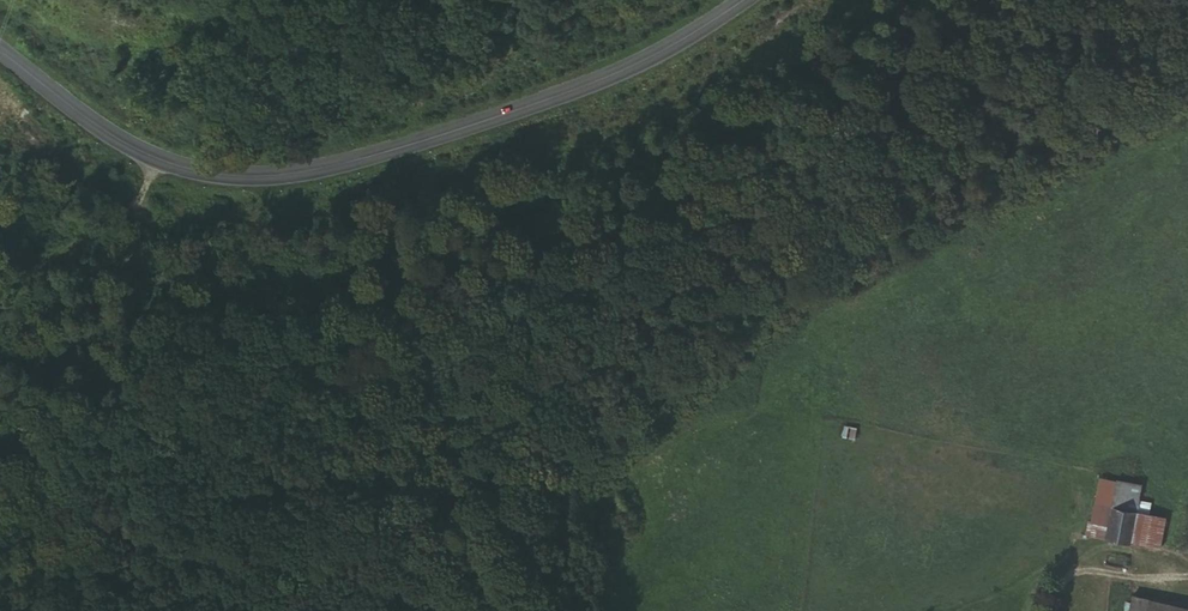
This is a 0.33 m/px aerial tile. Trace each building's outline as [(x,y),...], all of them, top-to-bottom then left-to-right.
[(1111,511),(1115,486),(1096,483),(1090,527),(1101,529),(1109,530),(1113,511),(1111,511)] [(1113,511),(1133,515),(1136,489),(1115,486),(1111,511),(1113,511)] [(1148,532),(1149,524),(1150,517),(1133,515),(1113,511),(1109,530),(1101,529),(1098,542),(1130,547),(1132,531),(1148,532)] [(1146,547),(1161,549),(1164,526),(1149,524),(1148,532),(1146,547)] [(1083,540),(1098,542),(1101,529),(1090,527),(1085,526),(1083,540)] [(1175,551),(1178,528),(1164,526),(1161,549),(1175,551)] [(1146,549),(1146,547),(1148,532),(1132,531),(1130,547),(1146,549)] [(1175,600),(1128,585),(1119,610),(1171,610),(1175,600)]
